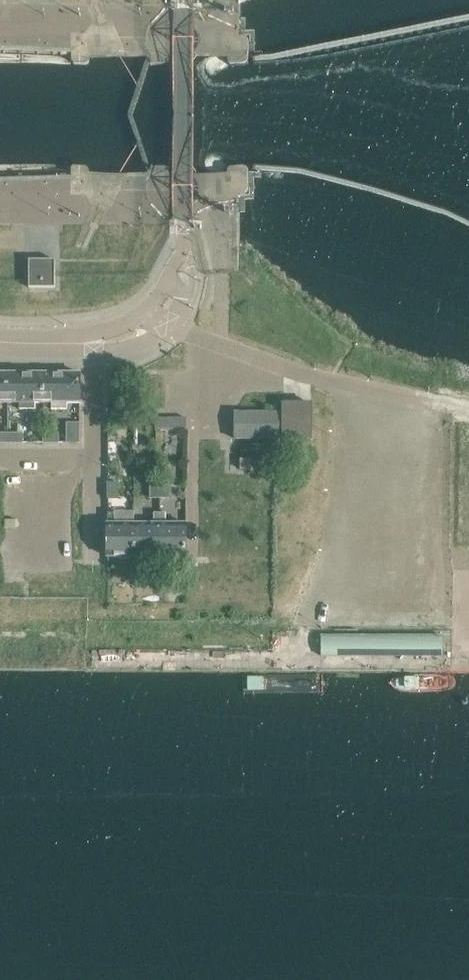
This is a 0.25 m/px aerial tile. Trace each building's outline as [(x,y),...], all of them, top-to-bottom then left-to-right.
[(149,59),(149,61),(151,61),(151,64),(153,66),(165,66),(167,64),(167,60),(169,60),(169,59),(197,57),(227,59),(227,61),(229,61),(228,64),(231,66),(247,66),(249,63),(249,43),(246,38),(241,38),(121,38),(103,3),(102,0),(83,0),(84,3),(96,26),(85,36),(72,36),(0,36),(0,54),(70,56),(70,58),(72,58),(72,63),(75,66),(87,66),(89,64),(90,60),(91,60),(91,59),(121,59),(149,59)] [(148,171),(122,171),(89,171),(89,170),(87,170),(87,166),(85,164),(74,164),(70,167),(72,177),(71,177),(70,179),(0,181),(0,199),(72,199),(85,199),(96,209),(76,250),(90,258),(122,197),(238,193),(245,193),(246,190),(247,168),(245,165),(228,164),(226,166),(226,170),(225,170),(225,172),(197,172),(168,172),(168,170),(166,170),(166,166),(164,165),(152,164),(150,166),(150,170),(148,170),(148,171)] [(59,257),(26,257),(26,293),(59,293),(59,257)] [(34,403),(43,403),(43,372),(7,372),(7,402),(19,402),(19,409),(34,409),(34,403)] [(67,403),(79,403),(81,403),(81,372),(43,372),(43,403),(51,403),(51,408),(67,408),(67,403)] [(291,440),(291,451),(291,452),(311,452),(311,440),(312,440),(312,402),(282,402),(282,411),(234,411),(234,439),(282,439),(282,440),(291,440)] [(186,417),(166,417),(155,417),(155,430),(186,430),(186,417)] [(79,443),(79,422),(66,422),(66,442),(79,443)] [(43,443),(59,443),(59,432),(43,432),(43,443)] [(23,433),(7,433),(7,443),(23,443),(23,433)] [(251,459),(240,458),(240,469),(250,469),(251,459)] [(167,475),(156,475),(156,483),(159,483),(159,499),(169,499),(169,483),(167,483),(167,475)] [(108,482),(108,498),(118,498),(119,482),(108,482)] [(156,483),(149,483),(150,498),(149,499),(159,499),(159,483),(156,483)] [(113,513),(107,513),(107,557),(134,557),(134,523),(113,523),(113,513)] [(153,523),(134,523),(134,557),(159,557),(159,513),(153,513),(153,523)] [(165,513),(159,513),(159,557),(186,557),(186,523),(165,523),(165,513)] [(442,634),(322,634),(322,654),(442,655),(442,634)]
